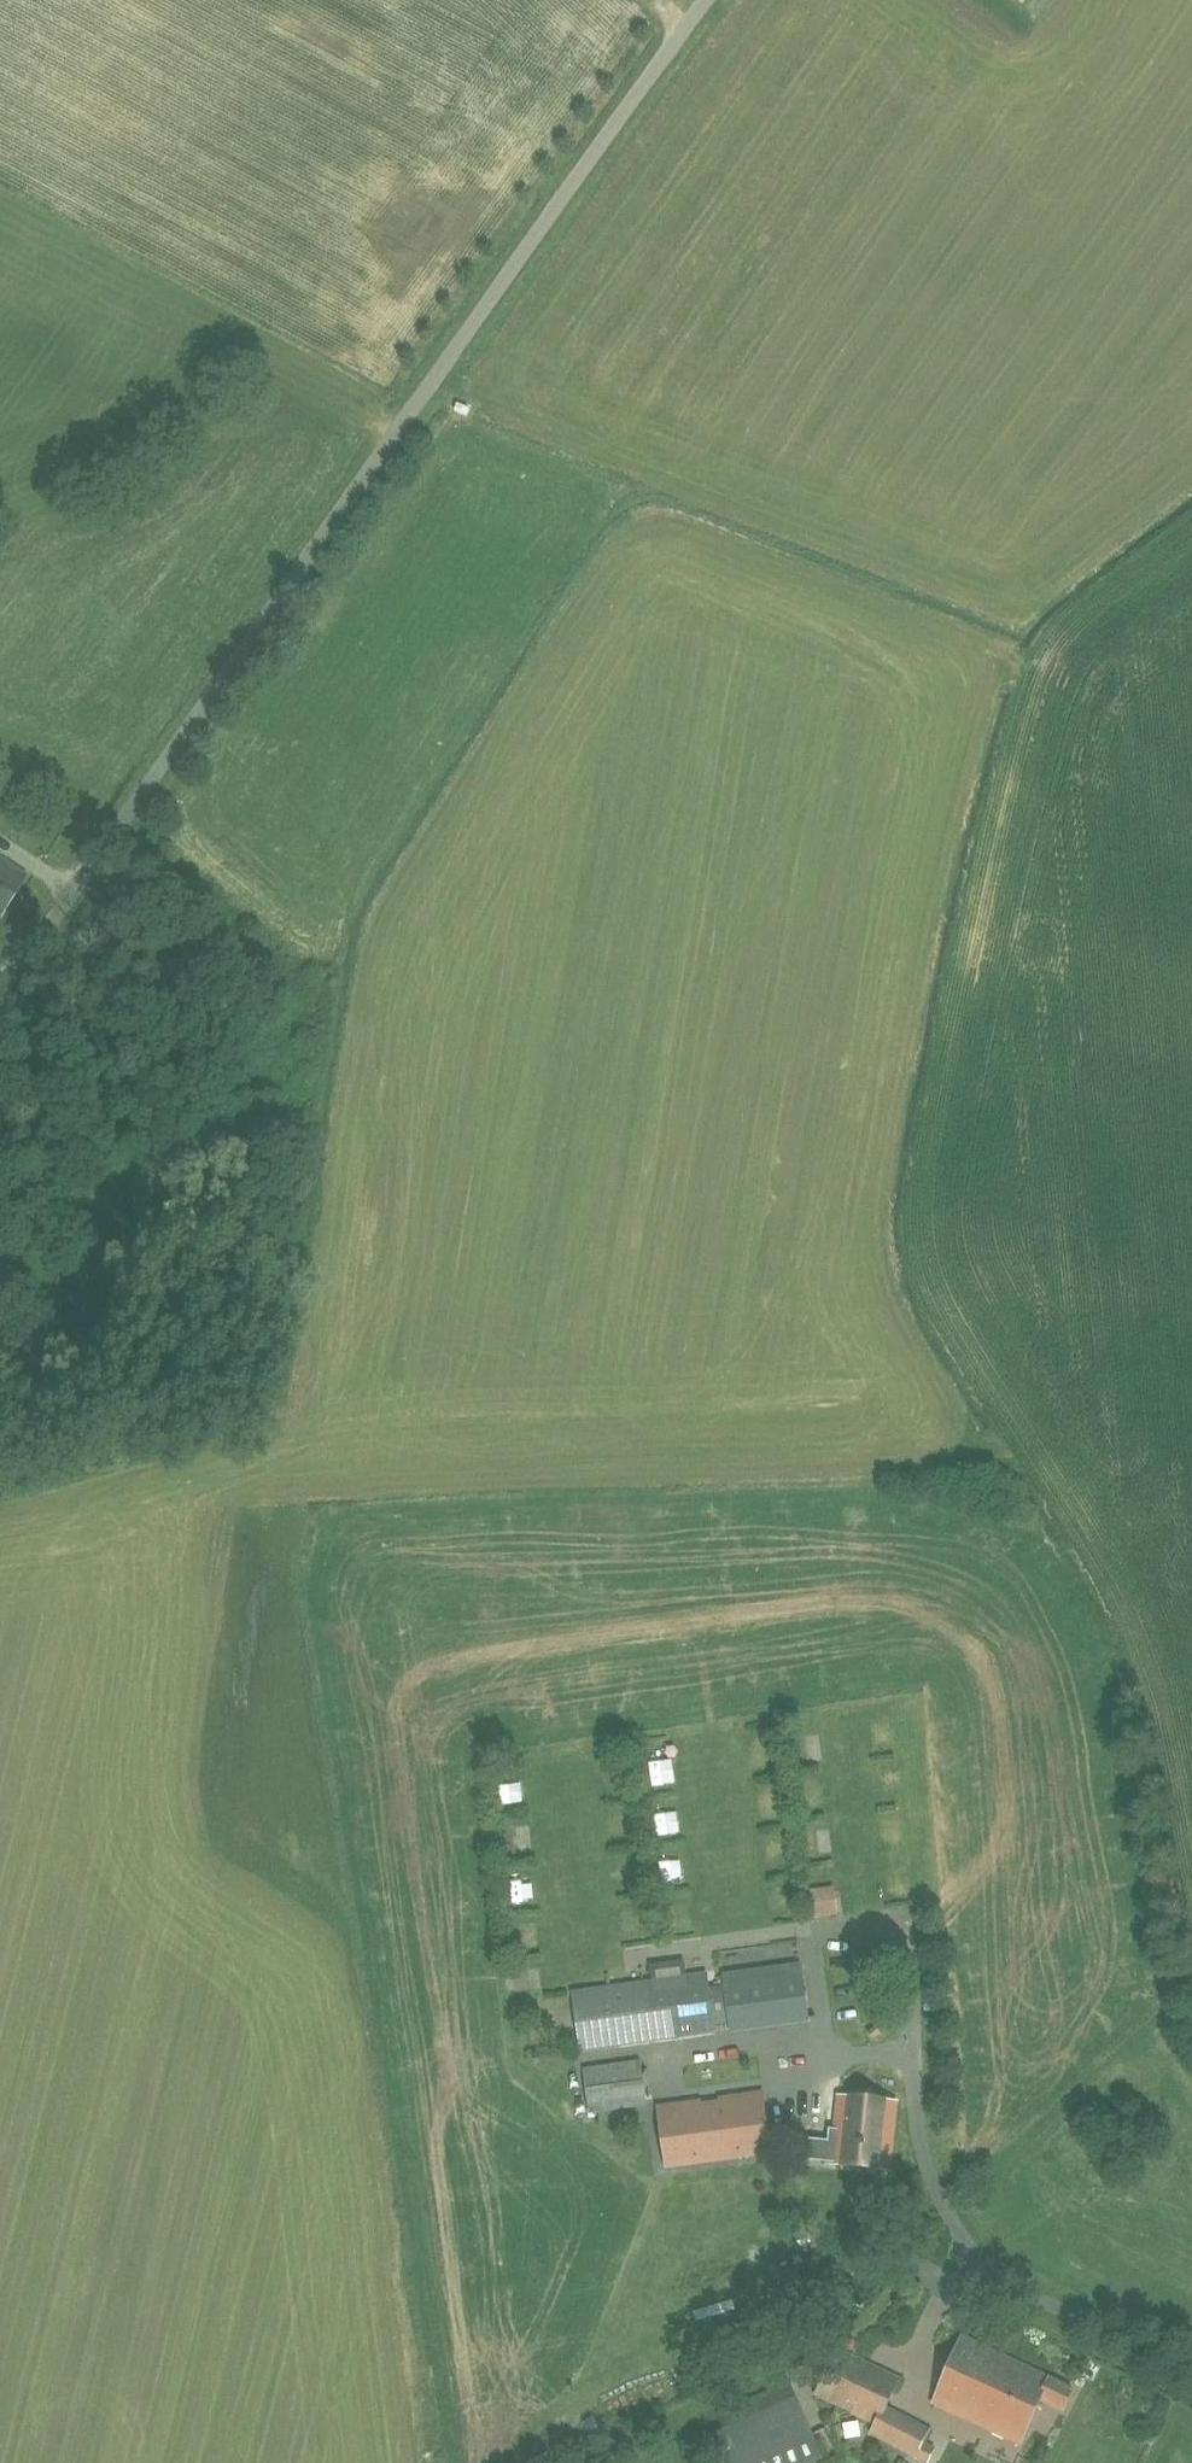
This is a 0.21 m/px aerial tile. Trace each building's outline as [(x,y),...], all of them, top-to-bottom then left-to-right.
[(27,877),(0,860),(0,920),(27,877)] [(655,1770),(658,1791),(684,1788),(682,1767),(655,1770)] [(507,1812),(530,1811),(529,1786),(506,1787),(507,1812)] [(541,1887),(518,1885),(516,1904),(539,1906),(541,1887)] [(835,1888),(809,1891),(812,1920),(839,1917),(839,1915),(835,1888)] [(725,1986),(708,1988),(706,1974),(572,1992),(580,2049),(714,2031),(713,2025),(730,2023),(725,1986)] [(731,2029),(807,2019),(801,1974),(725,1985),(725,1986),(730,2023),(731,2029)] [(583,2069),(589,2112),(646,2104),(640,2061),(583,2069)] [(657,2105),(666,2167),(773,2153),(764,2090),(657,2105)] [(889,2168),(896,2104),(839,2097),(834,2139),(828,2139),(826,2160),(889,2168)] [(1064,2406),(1073,2387),(962,2336),(932,2401),(1021,2441),(1041,2395),(1064,2406)] [(937,2432),(885,2407),(899,2378),(837,2349),(816,2393),(875,2420),(869,2433),(922,2460),(937,2432)] [(795,2396),(709,2434),(722,2462),(806,2462),(822,2456),(795,2396)] [(835,2428),(820,2436),(831,2456),(845,2449),(835,2428)]
